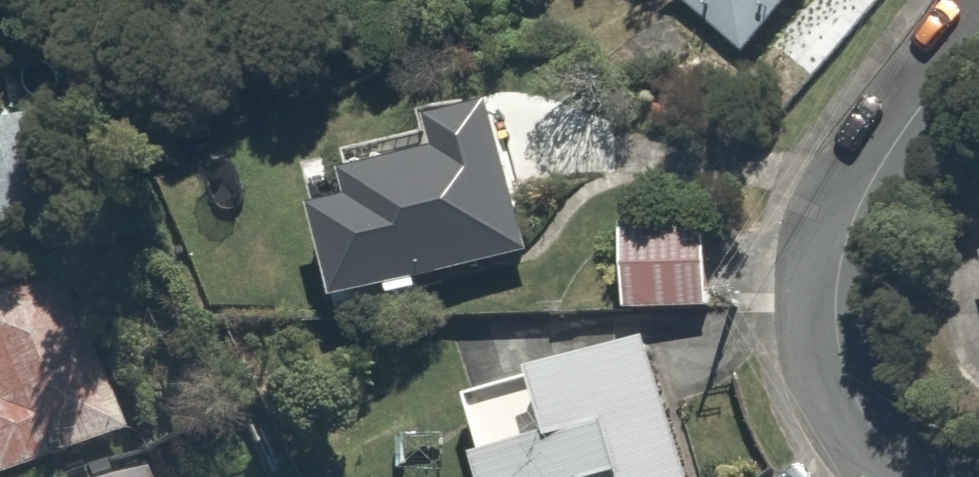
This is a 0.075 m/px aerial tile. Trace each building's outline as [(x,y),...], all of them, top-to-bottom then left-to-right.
[(734,46),(777,0),(685,0),(734,46)] [(365,190),(324,200),(345,295),(541,251),(506,99),(428,117),(435,148),(359,166),(365,190)] [(0,124),(0,235),(76,213),(46,110),(0,124)] [(709,217),(630,216),(628,306),(707,307),(709,217)] [(0,399),(0,476),(21,476),(135,426),(62,265),(0,293),(0,398),(0,399)] [(473,395),(497,476),(694,476),(655,342),(473,395)] [(114,476),(161,476),(154,461),(114,476)]
